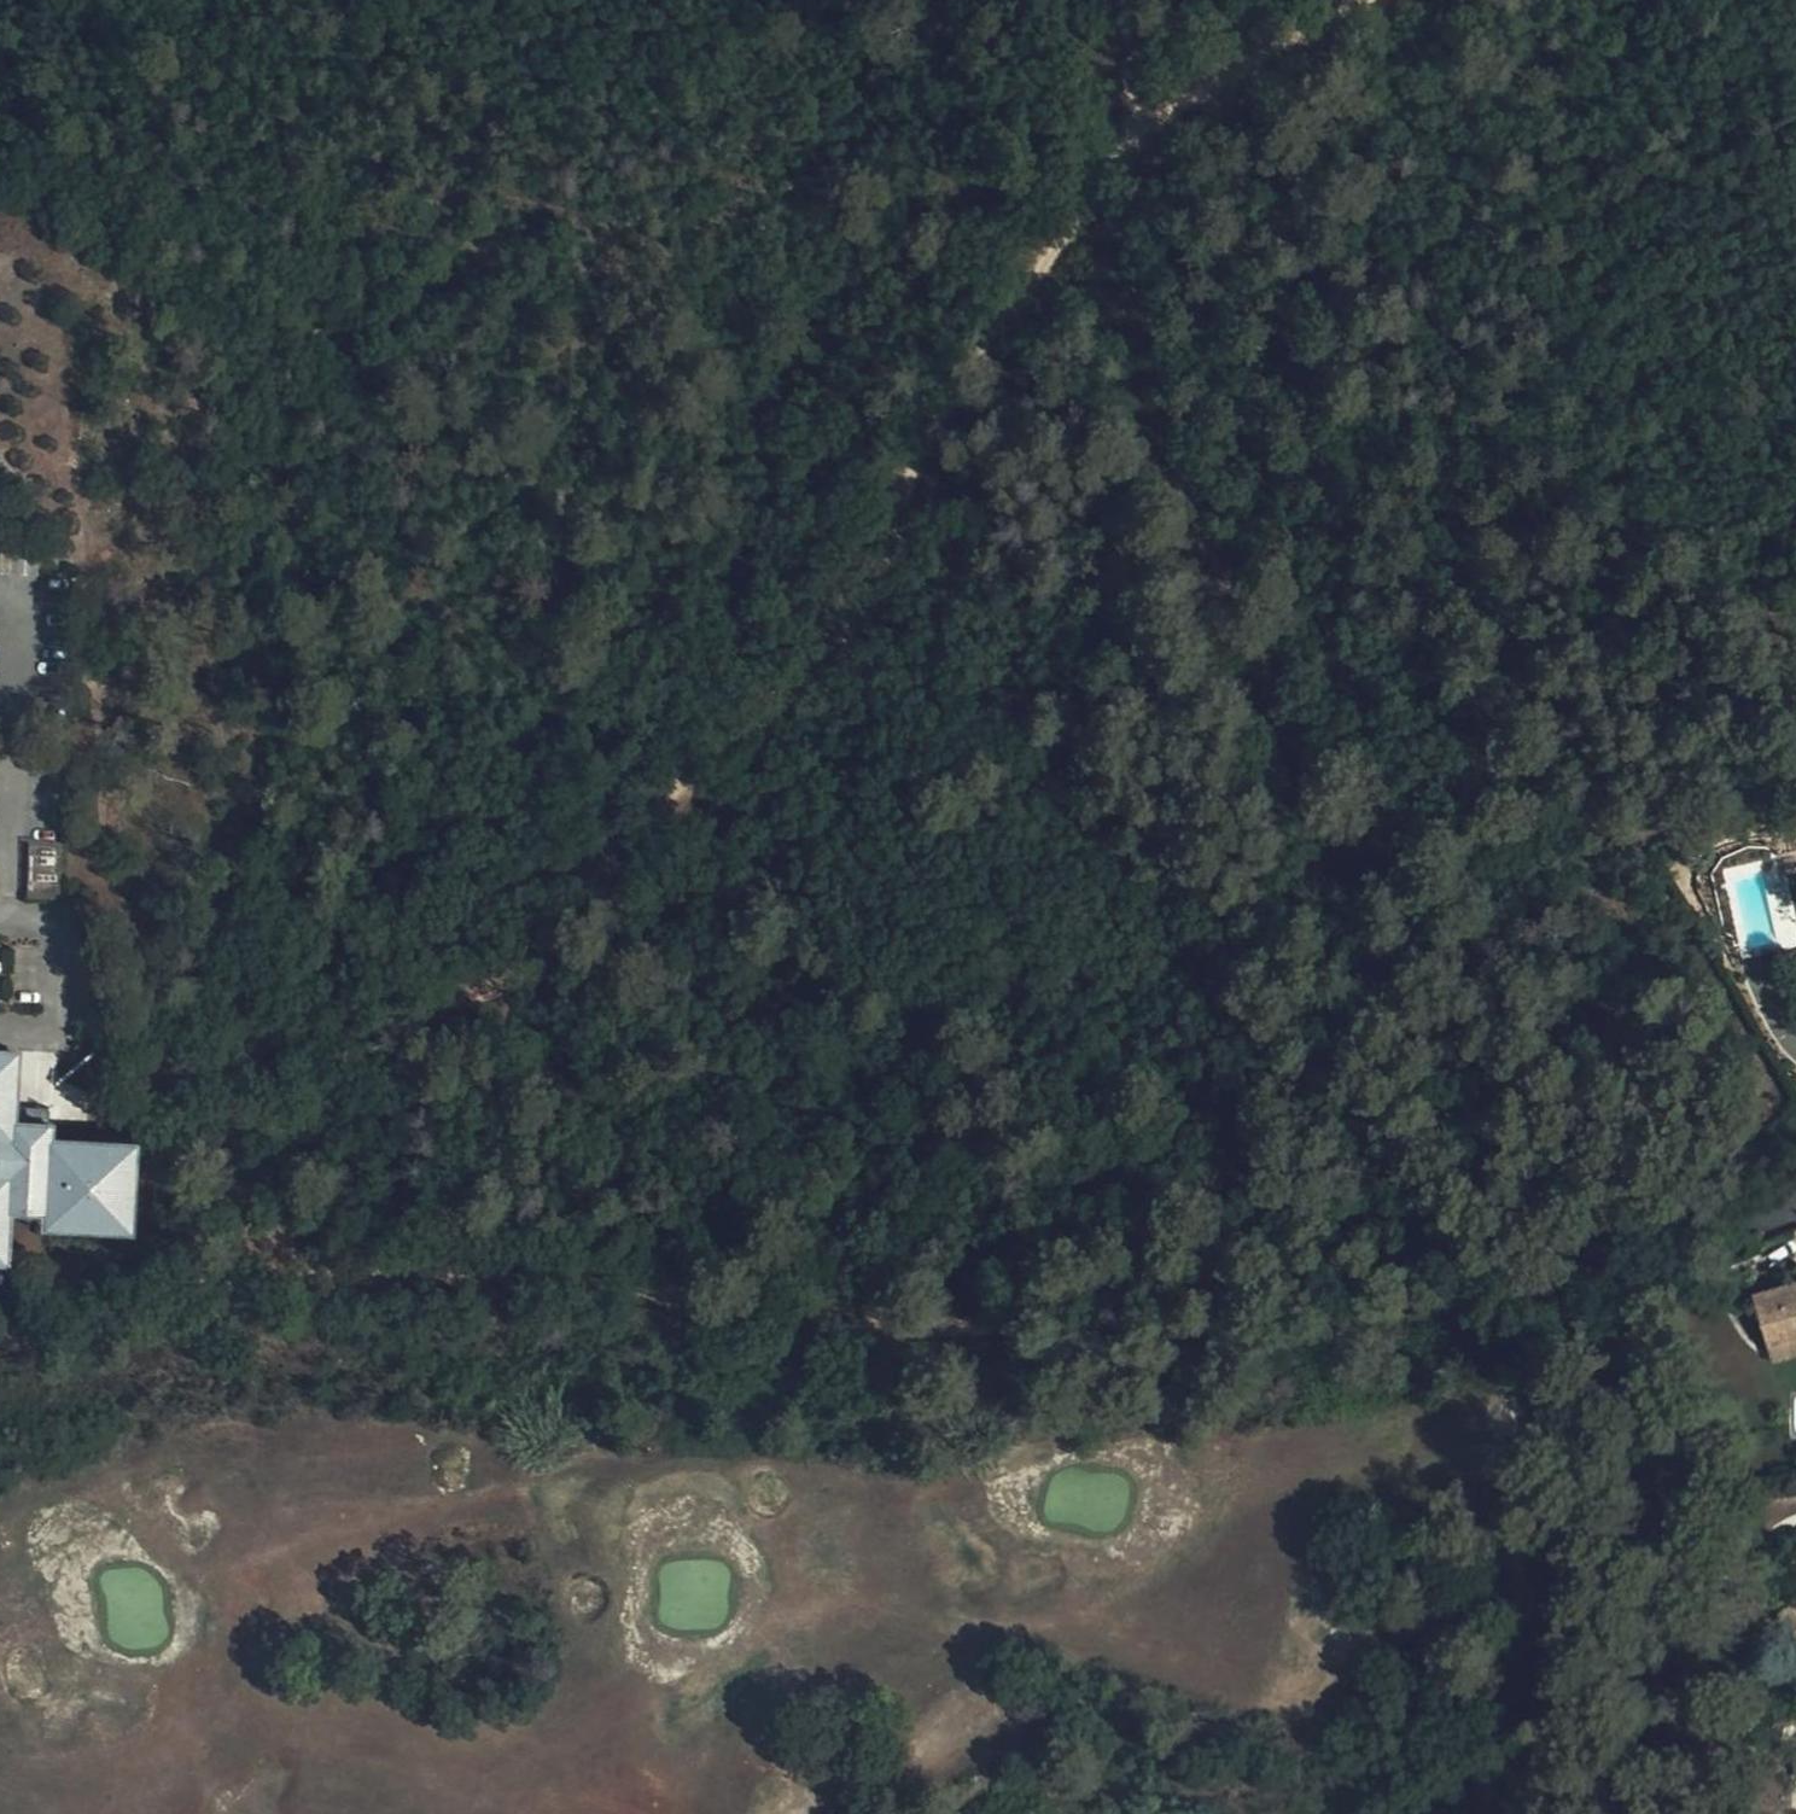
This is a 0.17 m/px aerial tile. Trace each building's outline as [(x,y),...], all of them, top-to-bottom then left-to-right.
[(27,842),(29,899),(57,899),(56,841),(27,842)] [(22,1121),(22,1106),(22,1052),(0,1052),(0,1121),(22,1121)] [(40,1122),(40,1107),(22,1106),(22,1121),(40,1122)] [(40,1107),(40,1122),(22,1121),(0,1121),(0,1182),(16,1182),(16,1211),(52,1210),(55,1141),(57,1108),(40,1107)] [(140,1144),(55,1141),(52,1210),(53,1223),(138,1227),(140,1144)] [(14,1257),(16,1211),(16,1182),(0,1182),(0,1257),(14,1257)] [(1770,1347),(1795,1341),(1795,1288),(1756,1300),(1770,1347)] [(1770,1347),(1775,1363),(1795,1358),(1795,1341),(1770,1347)] [(1795,1609),(1795,1593),(1782,1604),(1790,1614),(1795,1609)] [(1795,1635),(1795,1609),(1790,1614),(1785,1627),(1794,1637),(1795,1635)]
